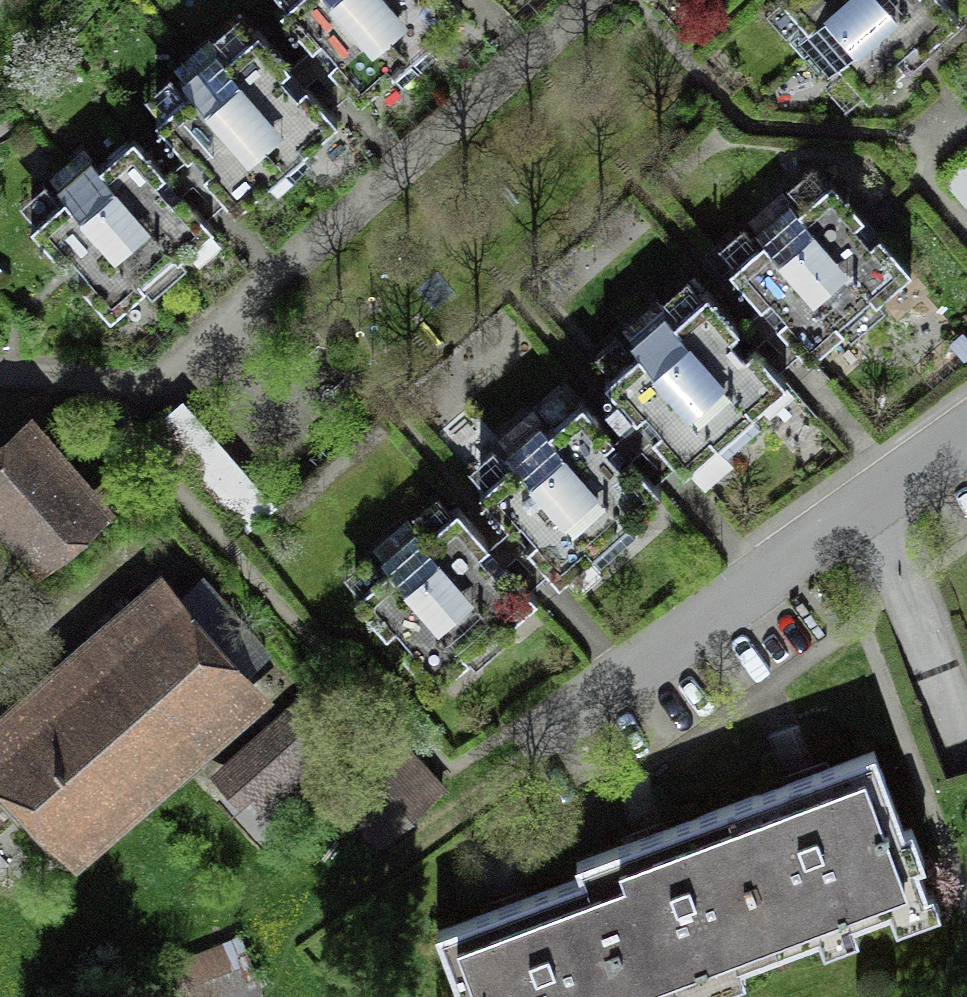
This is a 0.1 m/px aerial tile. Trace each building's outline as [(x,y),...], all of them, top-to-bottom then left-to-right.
[(281,7),(313,43),(322,36),(337,54),(328,61),(360,97),(394,67),(402,76),(419,61),(436,47),(428,37),(463,8),(456,0),(289,0),(281,7)] [(869,92),(904,61),(896,52),(915,35),(923,45),(959,13),(947,0),(788,0),(809,24),(791,39),(821,74),(839,58),(869,92)] [(190,87),(156,116),(188,153),(197,145),(212,163),(203,171),(235,207),(270,176),(278,185),(295,170),(312,155),(304,146),(338,117),(306,81),(297,89),(281,71),(291,63),(259,27),(225,56),(209,38),(175,69),(190,87)] [(65,196),(32,225),(63,262),(72,254),(88,272),(79,280),(111,316),(145,286),(153,295),(170,280),(187,265),(179,256),(213,226),(181,190),(172,198),(157,180),(166,172),(134,136),(100,166),(84,148),(50,178),(65,196)] [(948,178),(966,200),(966,161),(948,178)] [(764,238),(730,268),(762,305),(771,297),(787,315),(778,323),(809,358),(843,329),(851,338),(869,323),(886,308),(877,299),(911,269),(880,233),(871,241),(856,223),(864,215),(832,179),(798,208),(783,190),(749,220),(764,238)] [(639,347),(605,377),(618,392),(606,402),(621,419),(633,409),(637,414),(646,405),(662,424),(653,432),(684,468),(719,438),(727,447),(744,432),(761,417),(753,408),(787,378),(755,342),(746,350),(730,332),(739,324),(708,287),(674,317),(658,299),(624,329),(639,347)] [(514,456),(481,486),(513,522),(521,515),(537,533),(528,540),(560,577),(594,547),(602,556),(619,541),(637,526),(628,517),(662,488),(630,452),(621,459),(606,441),(614,434),(582,397),(549,426),(533,409),(499,439),(514,456)] [(160,424),(241,507),(266,484),(184,400),(160,424)] [(0,477),(0,501),(13,517),(38,546),(85,506),(35,447),(0,477)] [(390,565),(356,595),(388,632),(397,624),(413,642),(404,650),(435,686),(469,657),(477,666),(494,651),(512,636),(503,626),(538,597),(506,560),(498,567),(482,549),(490,542),(458,506),(424,535),(409,518),(374,548),(390,565)] [(0,741),(0,761),(73,843),(246,691),(163,597),(77,673),(0,741)] [(309,709),(224,786),(237,801),(303,743),(340,783),(332,790),(381,841),(444,790),(395,736),(372,756),(321,699),(309,709)] [(800,780),(727,808),(780,949),(926,893),(915,864),(922,861),(909,828),(903,831),(873,753),(800,780)] [(584,877),(586,877),(631,996),(650,996),(780,949),(727,808),(653,836),(579,863),(584,877)] [(584,877),(508,906),(439,932),(463,996),(631,996),(586,877),(584,877)] [(189,960),(204,996),(251,996),(266,991),(245,938),(189,960)]
